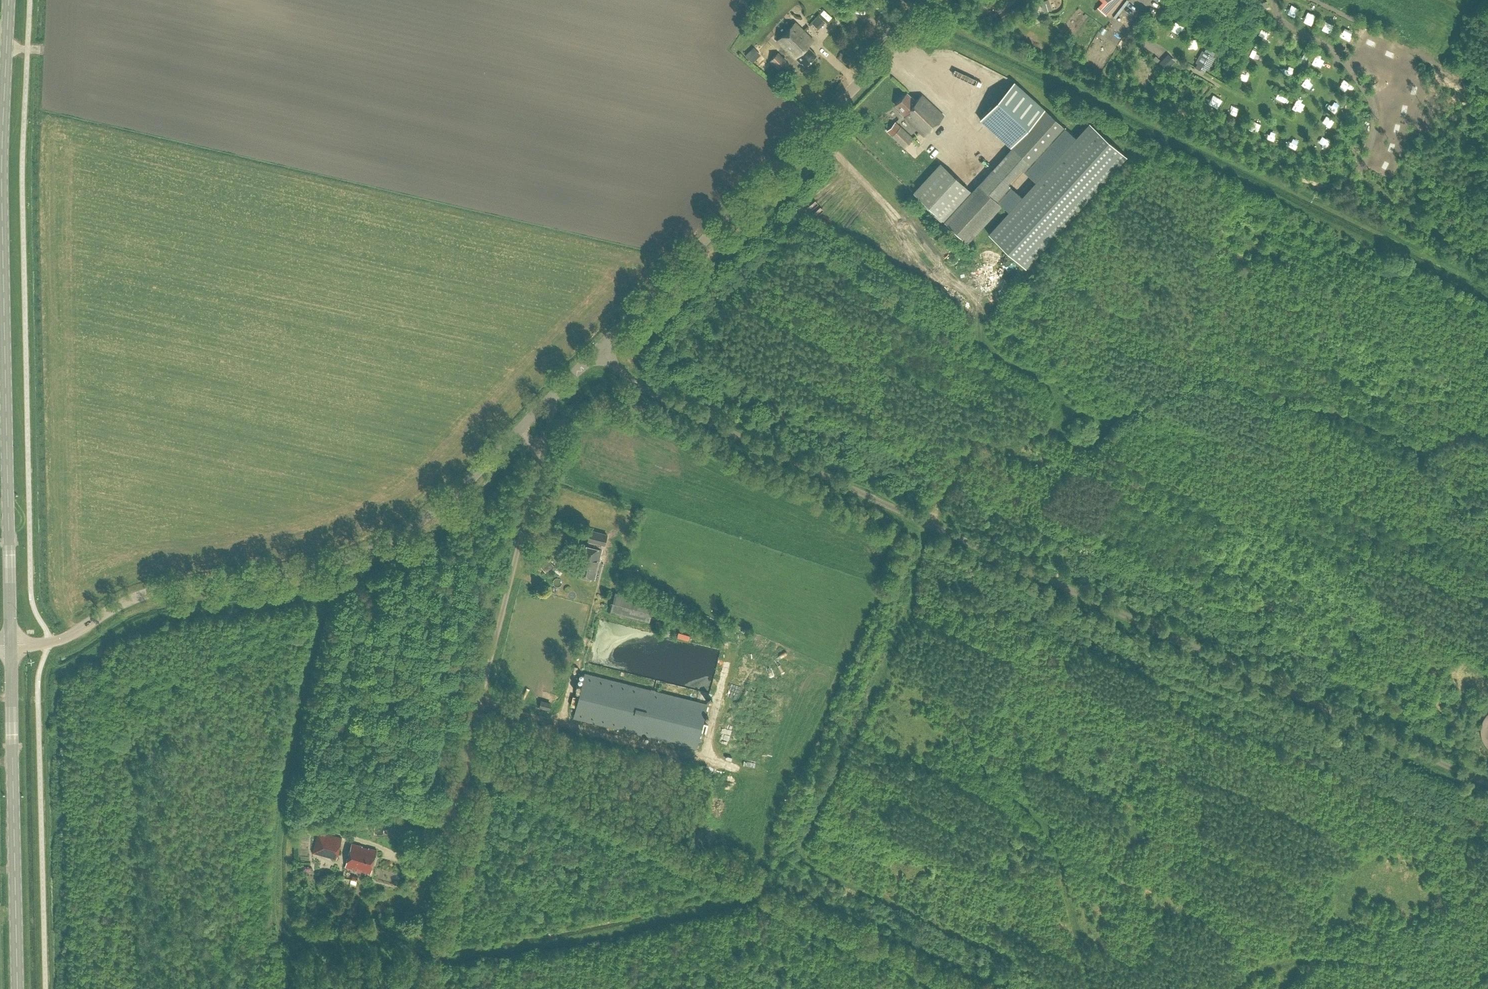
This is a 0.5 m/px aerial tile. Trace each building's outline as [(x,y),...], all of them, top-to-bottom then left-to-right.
[(1040,0),(1034,2),(1038,13),(1043,11),(1040,0)] [(1256,10),(1268,6),(1266,0),(1254,0),(1256,10)] [(1049,24),(1054,18),(1049,13),(1043,18),(1049,24)] [(1324,34),(1329,24),(1320,20),(1315,30),(1324,34)] [(806,66),(816,55),(807,46),(814,40),(795,22),(776,41),(794,58),(796,58),(800,62),(803,63),(806,66)] [(1336,43),(1347,47),(1351,38),(1340,34),(1336,43)] [(1303,56),(1306,44),(1300,43),(1297,55),(1303,56)] [(1258,59),(1263,50),(1253,45),(1249,54),(1258,59)] [(745,55),(752,63),(761,55),(754,47),(745,55)] [(1202,49),(1195,62),(1207,69),(1215,56),(1202,49)] [(770,60),(781,72),(790,64),(778,52),(770,60)] [(1162,59),(1160,61),(1166,68),(1170,64),(1172,62),(1166,55),(1162,59)] [(1232,81),(1242,86),(1249,74),(1238,69),(1232,81)] [(1330,83),(1345,89),(1349,80),(1334,74),(1330,83)] [(1302,83),(1311,87),(1315,78),(1306,75),(1302,83)] [(1276,85),(1286,89),(1290,79),(1280,76),(1276,85)] [(980,119),(1010,146),(1045,108),(1014,80),(980,119)] [(924,135),(944,114),(921,93),(915,99),(907,91),(895,104),(901,110),(900,112),(924,135)] [(1202,98),(1214,107),(1217,102),(1205,93),(1202,98)] [(1222,109),(1232,112),(1235,102),(1225,99),(1222,109)] [(1289,106),(1296,110),(1300,103),(1293,99),(1289,106)] [(967,243),(1068,131),(1045,110),(944,221),(967,243)] [(1250,110),(1246,118),(1255,123),(1259,114),(1250,110)] [(886,130),(904,148),(913,138),(895,121),(886,130)] [(989,234),(1019,261),(1025,267),(1126,156),(1089,122),(988,233),(989,234)] [(1289,130),(1288,138),(1300,139),(1301,131),(1289,130)] [(912,193),(943,221),(970,191),(940,163),(912,193)] [(915,280),(925,267),(920,263),(911,276),(915,280)] [(575,573),(594,578),(601,549),(600,548),(601,543),(604,544),(607,534),(591,530),(587,545),(582,544),(575,573)] [(549,559),(542,564),(546,570),(553,565),(549,559)] [(610,611),(649,621),(654,603),(636,598),(637,595),(626,592),(627,590),(617,588),(616,593),(614,593),(610,611)] [(733,641),(739,625),(732,622),(727,638),(733,641)] [(695,747),(706,702),(584,672),(573,717),(695,747)] [(312,853),(337,860),(343,838),(318,831),(312,853)] [(370,872),(376,850),(351,842),(345,864),(370,872)] [(350,912),(356,914),(360,899),(353,897),(350,912)]
